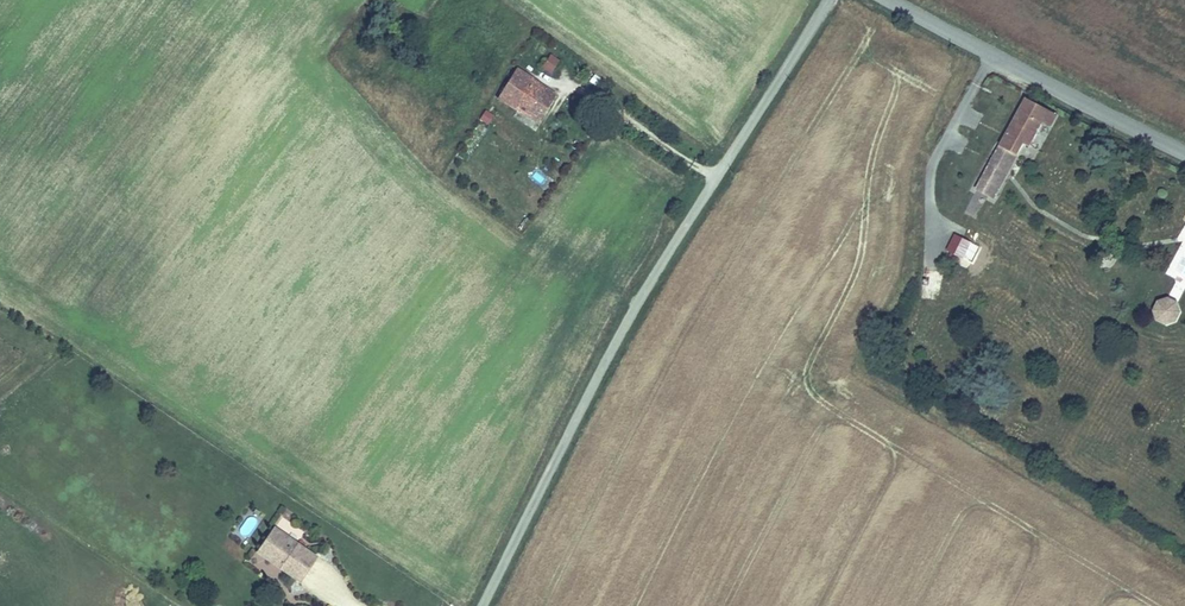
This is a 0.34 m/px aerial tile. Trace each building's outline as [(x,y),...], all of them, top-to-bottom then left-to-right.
[(540,70),(550,76),(559,60),(549,54),(540,70)] [(554,96),(515,71),(495,99),(535,124),(554,96)] [(1028,101),(968,207),(974,210),(981,196),(990,200),(1004,174),(1007,176),(1023,147),(1030,151),(1043,129),(1050,133),(1058,118),(1028,101)] [(489,125),(494,114),(484,110),(479,120),(489,125)] [(963,261),(971,241),(954,233),(945,253),(963,261)] [(1183,307),(1160,295),(1150,316),(1172,327),(1183,307)] [(280,563),(278,566),(298,580),(315,555),(296,542),(273,526),(258,547),(280,563)] [(280,563),(258,547),(256,550),(278,566),(280,563)]
